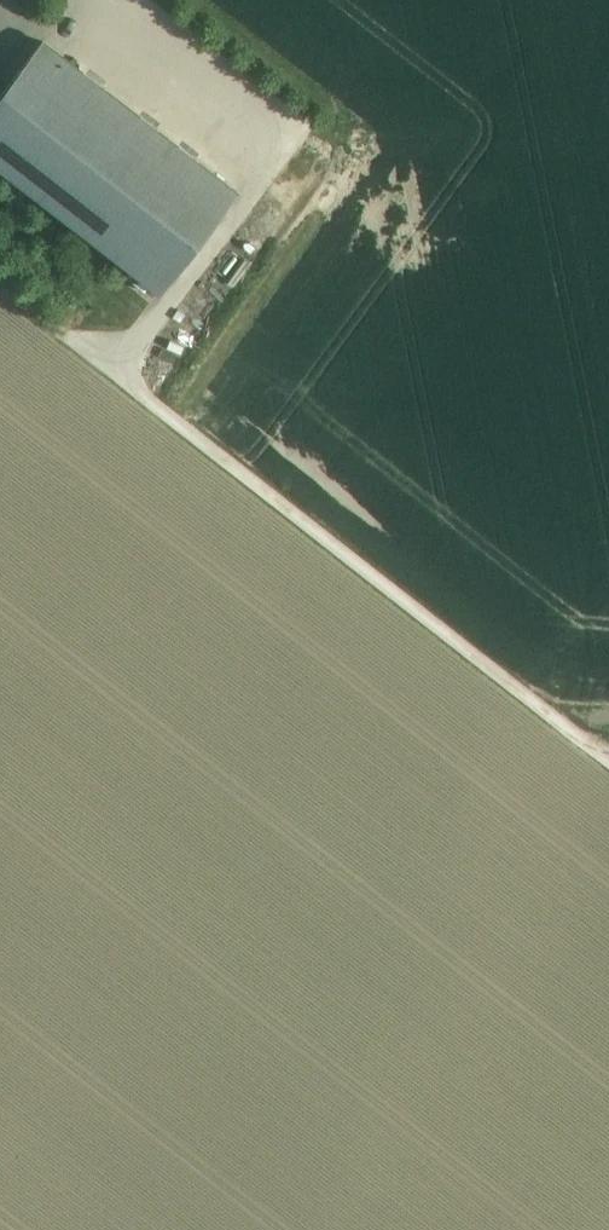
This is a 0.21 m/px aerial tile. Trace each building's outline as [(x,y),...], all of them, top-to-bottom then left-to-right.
[(235,190),(42,41),(0,95),(0,165),(159,288),(235,190)]
